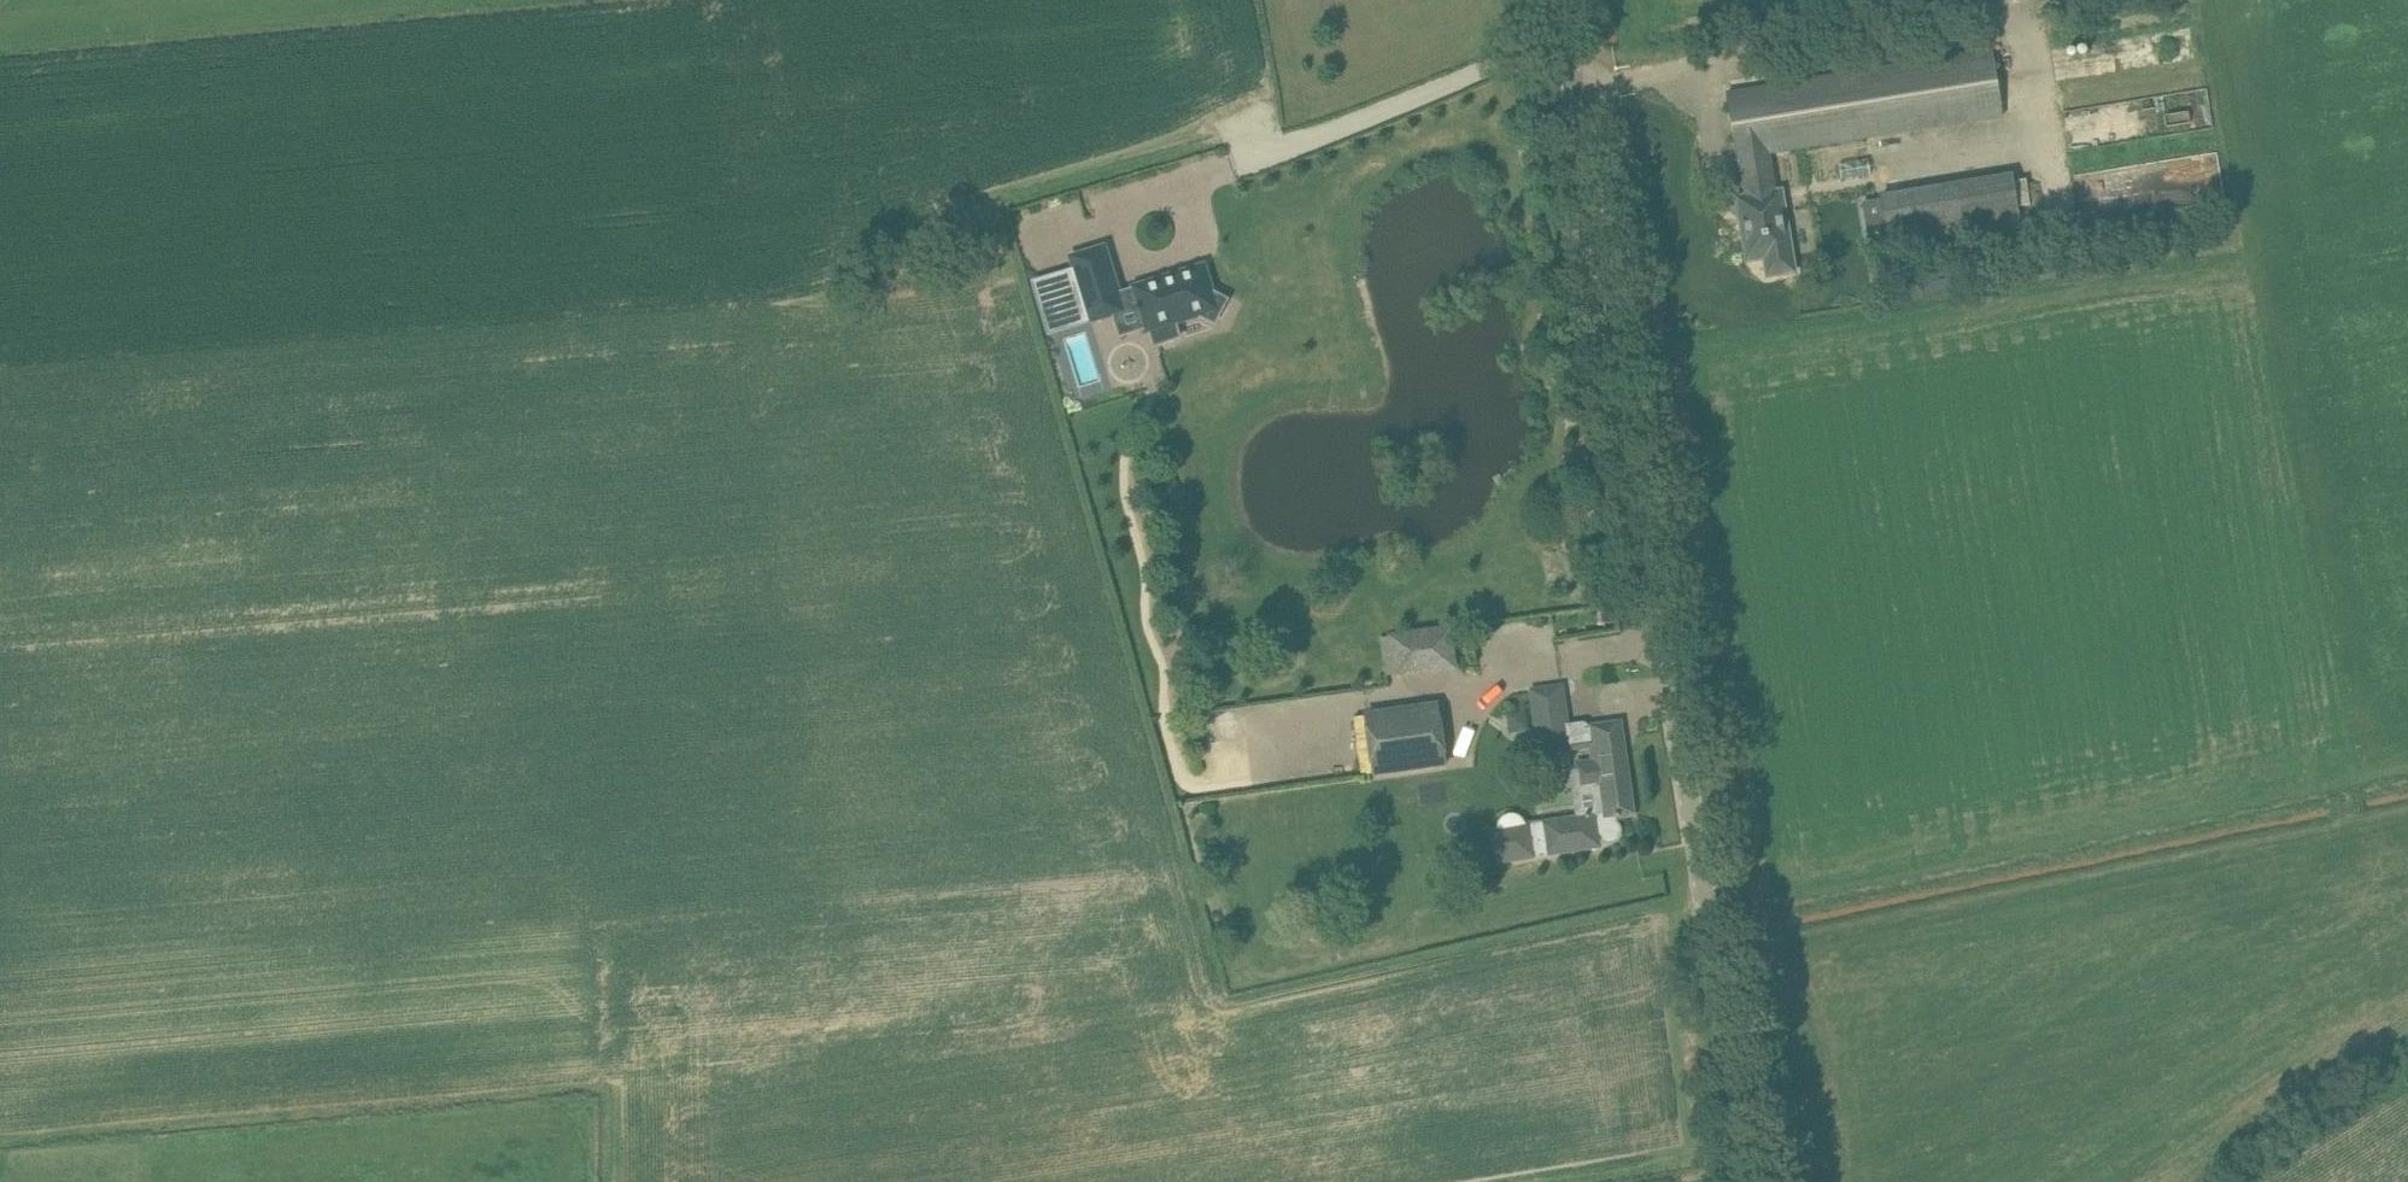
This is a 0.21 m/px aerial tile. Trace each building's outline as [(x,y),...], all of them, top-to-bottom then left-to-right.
[(2003,115),(1996,73),(1993,49),(1728,92),(1739,158),(1740,158),(1748,207),(1745,207),(1746,217),(1741,218),(1748,261),(1766,258),(1769,276),(1797,271),(1783,188),(1777,189),(1771,153),(2003,115)] [(2071,167),(2191,148),(2188,131),(2069,150),(2071,167)] [(1869,160),(1839,164),(1841,178),(1871,174),(1869,160)] [(1907,191),(1882,195),(1891,254),(1917,250),(1907,191)] [(1105,247),(1072,257),(1092,320),(1115,314),(1121,335),(1148,327),(1149,330),(1151,329),(1156,345),(1180,337),(1175,322),(1200,314),(1215,322),(1227,300),(1212,292),(1204,267),(1136,288),(1137,292),(1120,297),(1105,247)] [(1382,632),(1385,674),(1455,669),(1452,627),(1382,632)] [(1617,822),(1617,817),(1634,815),(1621,722),(1590,726),(1589,724),(1585,722),(1567,724),(1562,687),(1534,691),(1543,754),(1591,747),(1593,760),(1577,762),(1580,788),(1597,786),(1601,814),(1526,824),(1524,821),(1521,817),(1519,816),(1514,814),(1509,815),(1504,817),(1502,818),(1500,823),(1498,828),(1493,829),(1498,864),(1602,848),(1601,841),(1604,841),(1606,842),(1610,843),(1613,842),(1617,841),(1619,838),(1621,835),(1622,831),(1621,827),(1619,824),(1617,822)] [(1375,774),(1447,764),(1438,704),(1367,714),(1375,774)]
